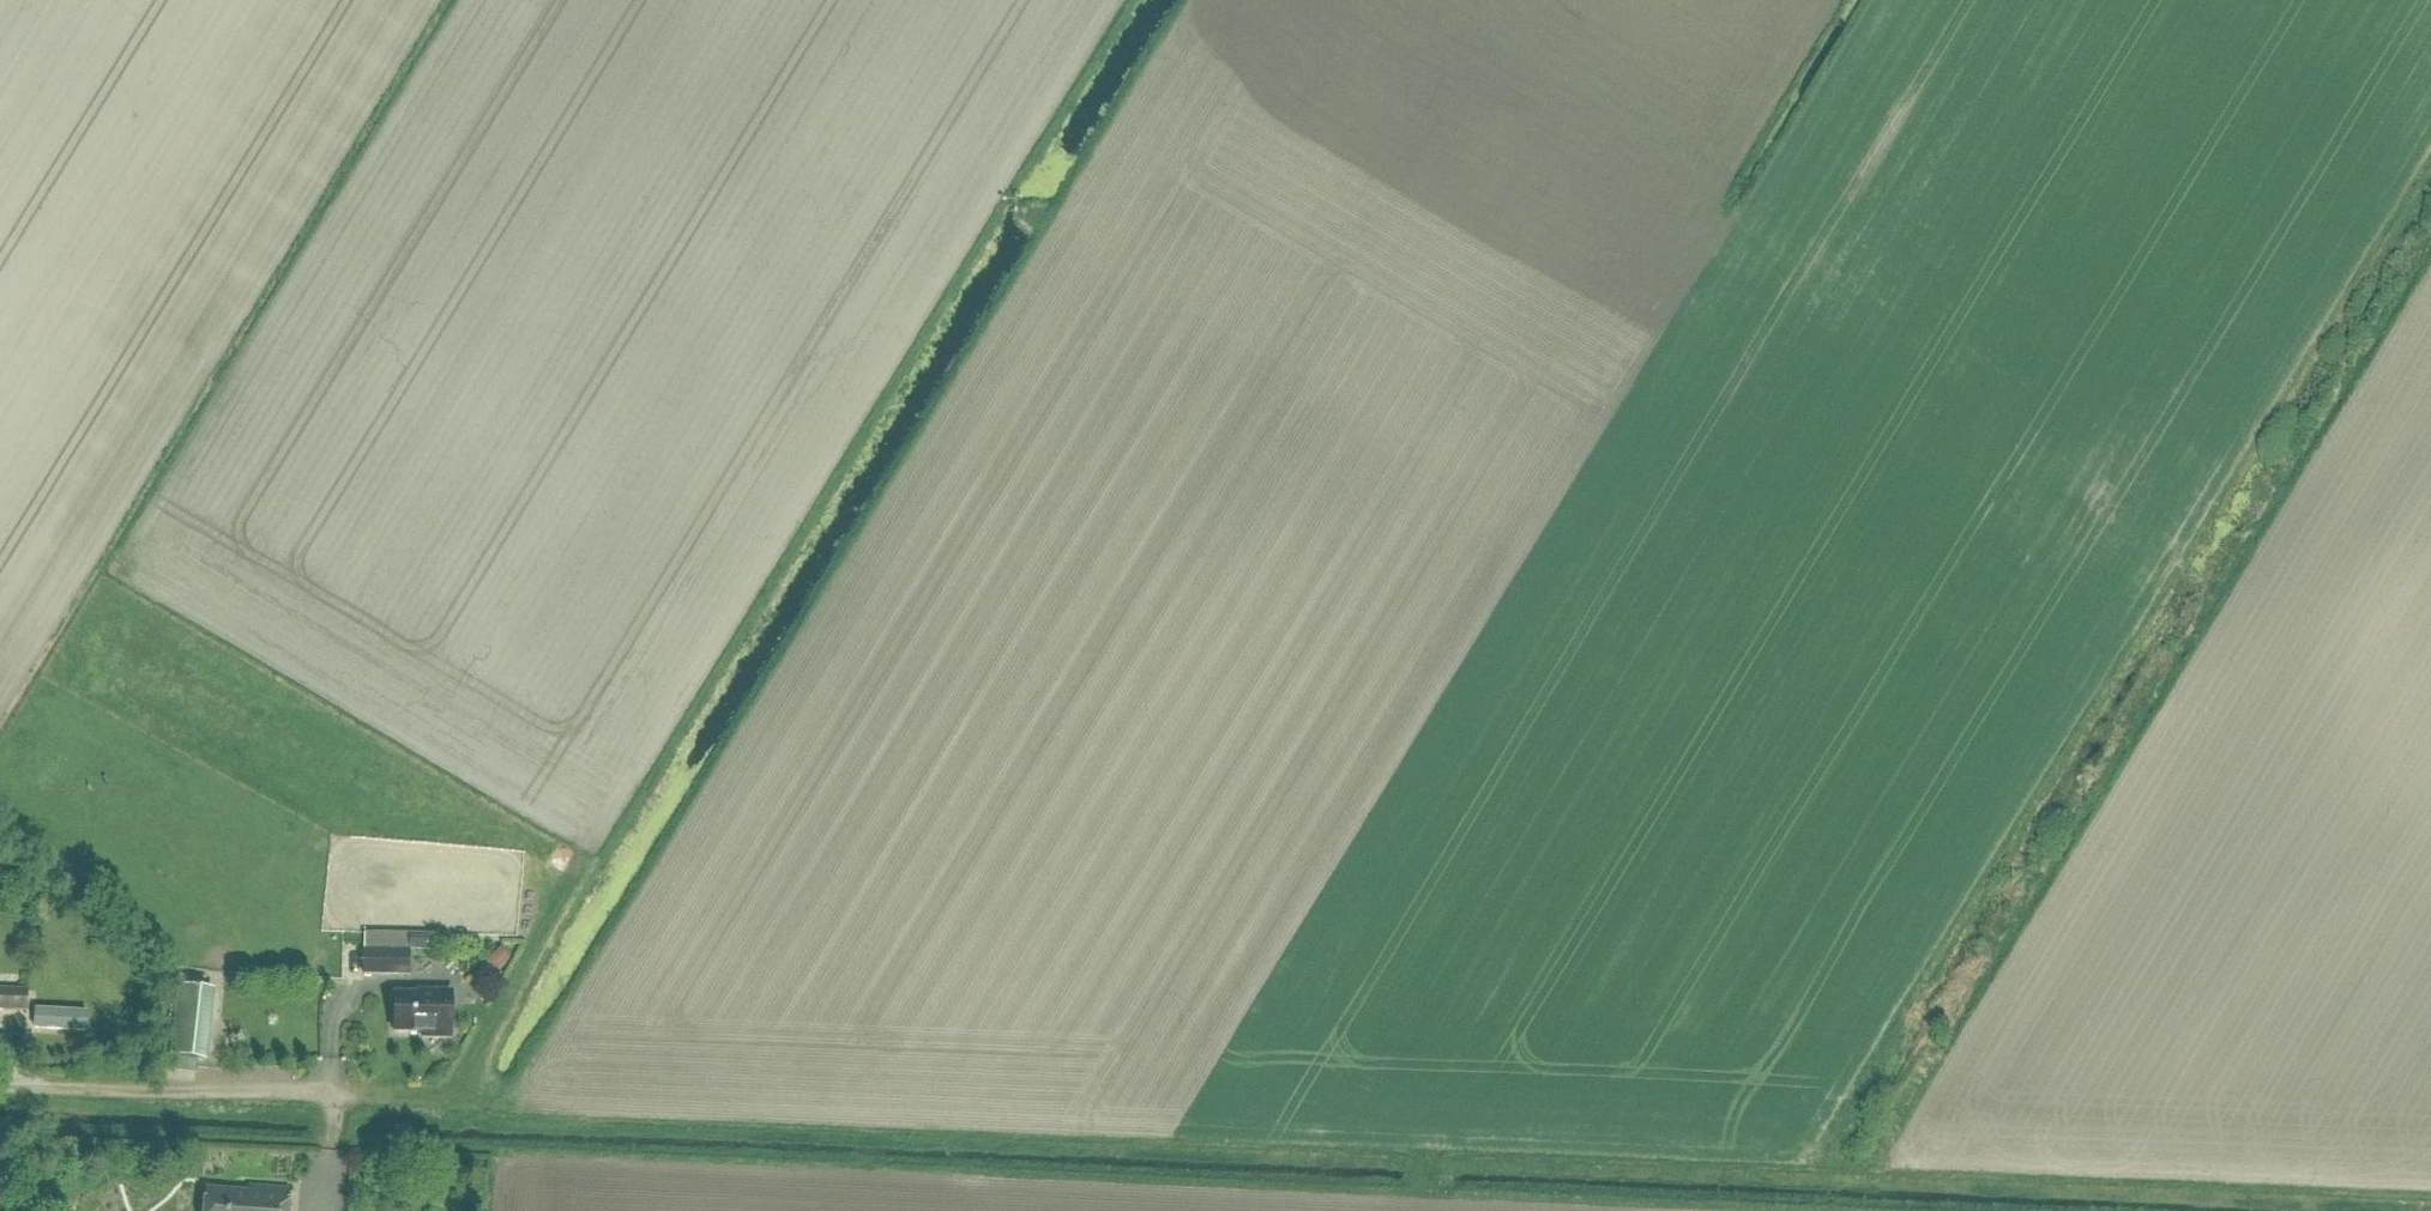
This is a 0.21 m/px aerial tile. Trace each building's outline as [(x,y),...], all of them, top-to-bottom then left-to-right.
[(430,934),(367,932),(366,977),(410,978),(411,951),(430,952),(430,934)] [(512,963),(501,948),(486,959),(498,974),(512,963)] [(208,979),(184,977),(183,988),(179,987),(171,1057),(202,1061),(210,991),(207,991),(208,979)] [(0,989),(0,1012),(25,1012),(26,990),(0,989)] [(454,995),(393,994),(393,1032),(453,1033),(454,995)] [(36,1009),(35,1029),(88,1032),(89,1012),(36,1009)] [(250,1186),(250,1193),(207,1191),(205,1210),(287,1210),(289,1188),(250,1186)]
